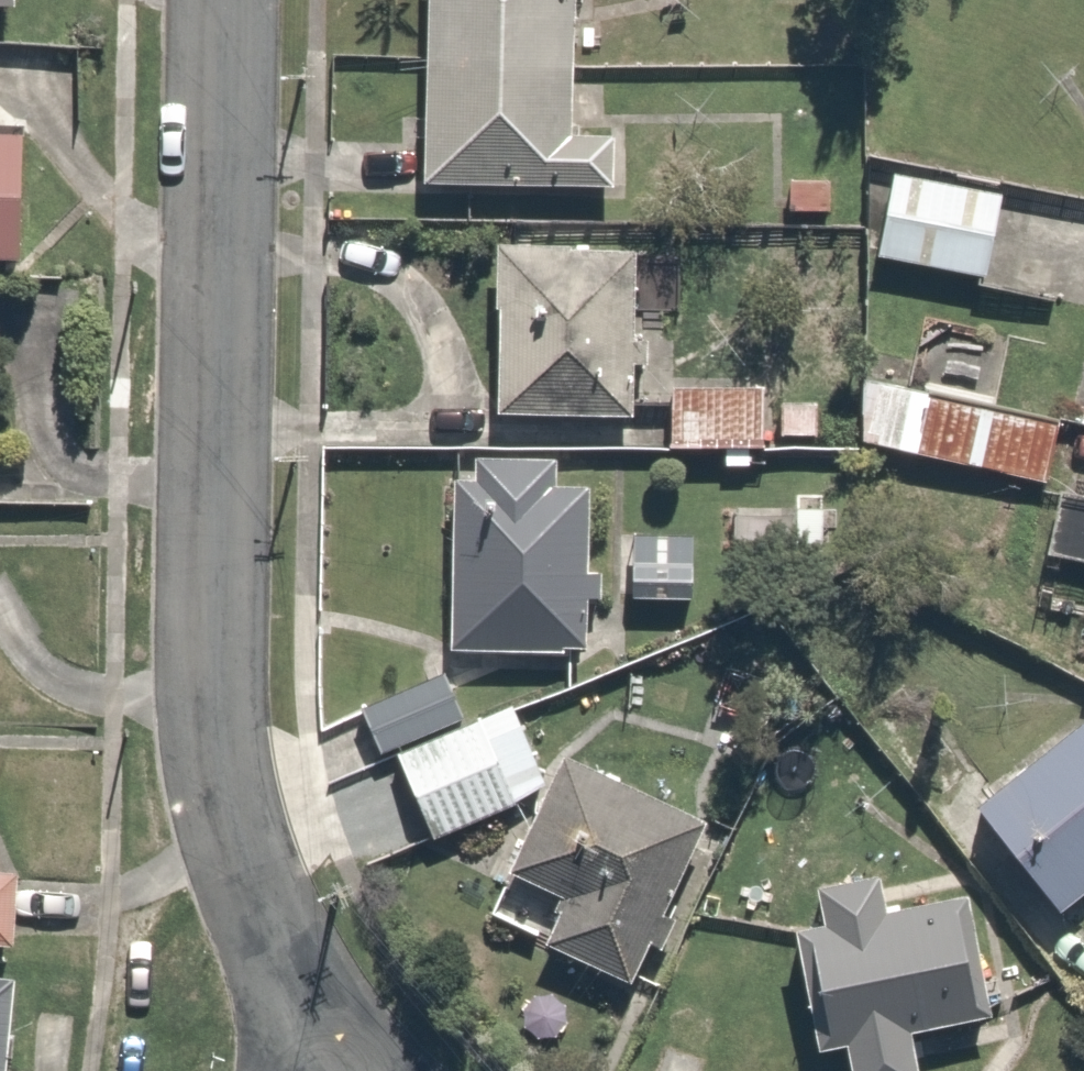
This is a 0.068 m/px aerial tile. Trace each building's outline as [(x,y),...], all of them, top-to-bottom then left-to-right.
[(19,24),(21,0),(0,0),(0,22),(19,24)] [(573,142),(578,0),(436,0),(430,182),(572,186),(613,188),(614,144),(573,142)] [(22,268),(27,137),(0,136),(0,267),(22,268)] [(841,178),(784,175),(782,232),(838,235),(841,178)] [(897,179),(884,263),(996,280),(1009,196),(897,179)] [(644,260),(505,253),(498,418),(636,424),(644,260)] [(871,384),(861,451),(1054,482),(1065,414),(871,384)] [(673,388),(672,451),(841,455),(842,391),(673,388)] [(597,465),(456,464),(455,651),(596,652),(597,465)] [(1063,489),(1048,556),(1083,564),(1083,493),(1063,489)] [(614,538),(613,606),(697,608),(698,540),(614,538)] [(378,756),(460,718),(440,674),(357,712),(378,756)] [(548,788),(514,710),(400,759),(434,837),(548,788)] [(980,805),(1057,908),(1083,889),(1083,727),(980,805)] [(713,821),(565,759),(518,870),(576,895),(554,945),(644,983),(713,821)] [(29,956),(34,881),(0,879),(0,954),(29,956)] [(962,901),(893,916),(885,882),(831,894),(839,926),(800,934),(827,1058),(860,1050),(865,1070),(921,1070),(913,1037),(989,1020),(962,901)] [(0,979),(0,1070),(31,1070),(39,982),(0,979)]
